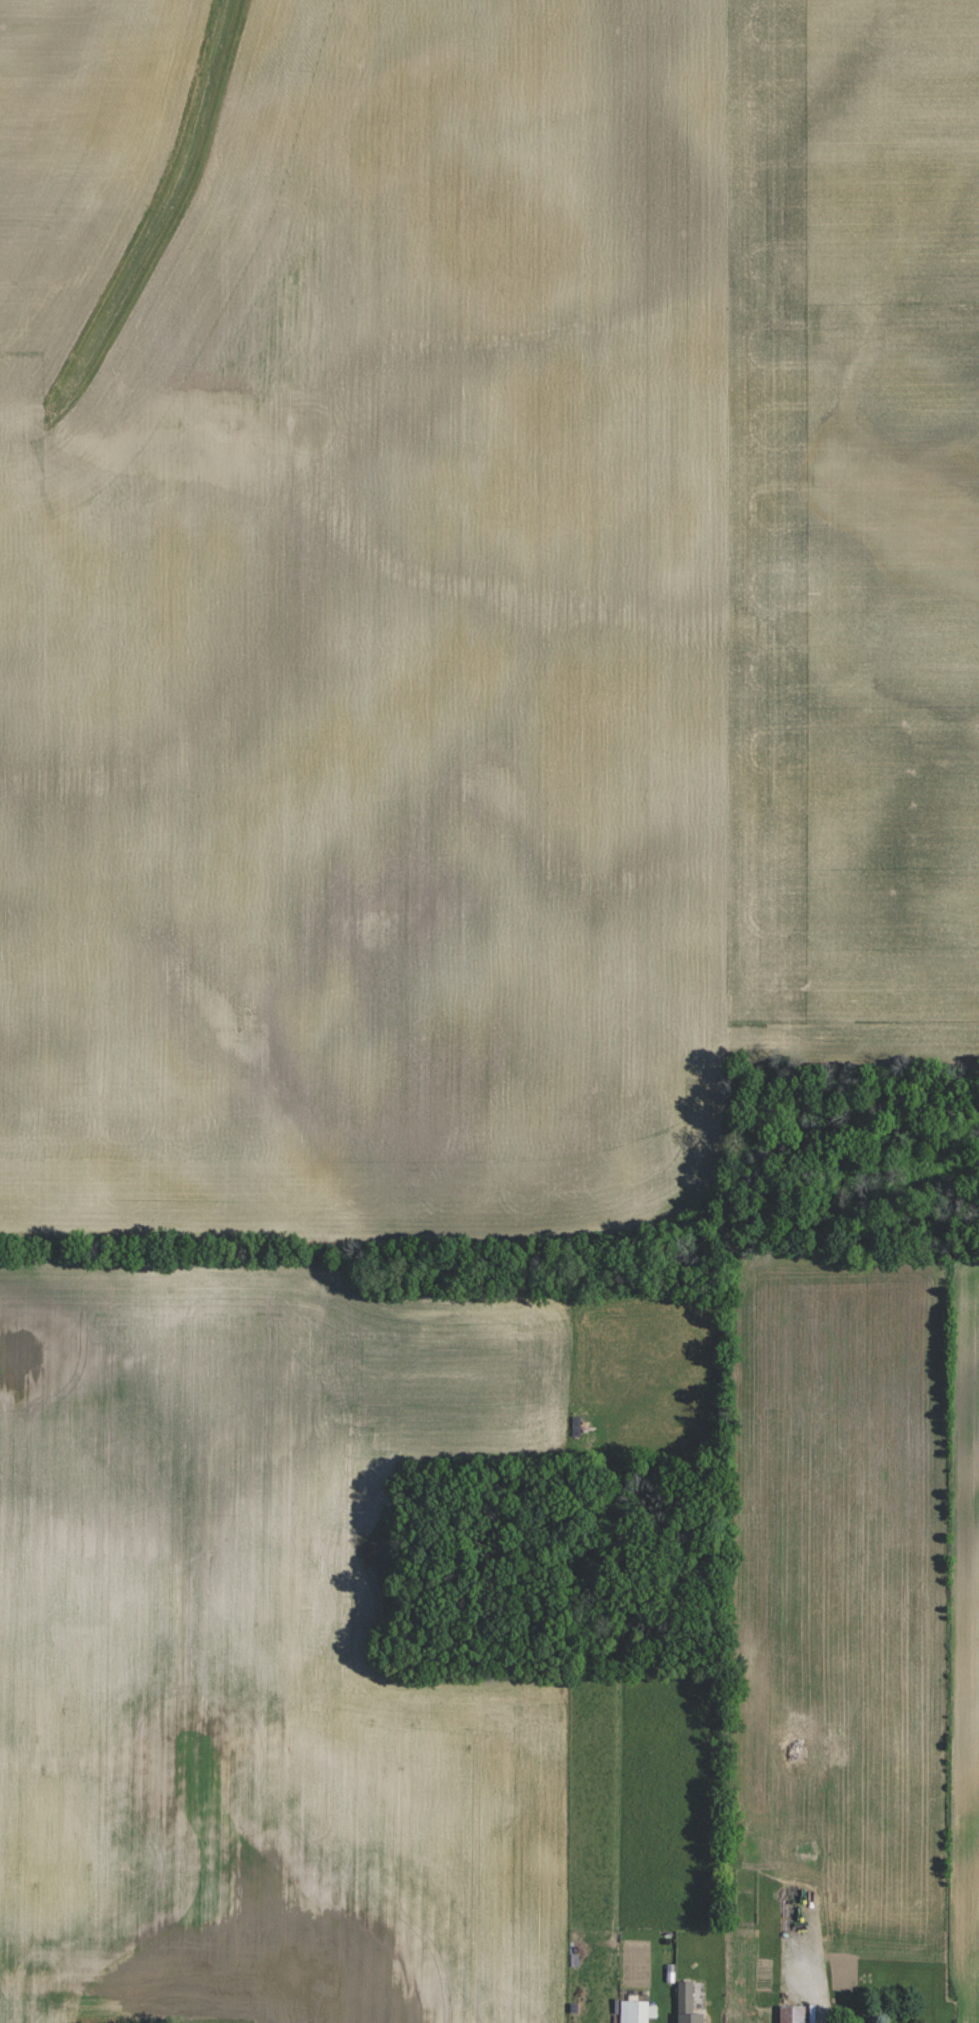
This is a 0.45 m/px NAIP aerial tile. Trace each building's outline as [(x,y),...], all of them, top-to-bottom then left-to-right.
[(678,1981),(678,2022),(704,2022),(704,2012),(693,2012),(693,1981),(678,1981)] [(648,2017),(657,2017),(657,2005),(649,2005),(649,2000),(621,2000),(621,2022),(648,2022),(648,2017)] [(781,2004),(780,2022),(805,2022),(806,2005),(781,2004)]
